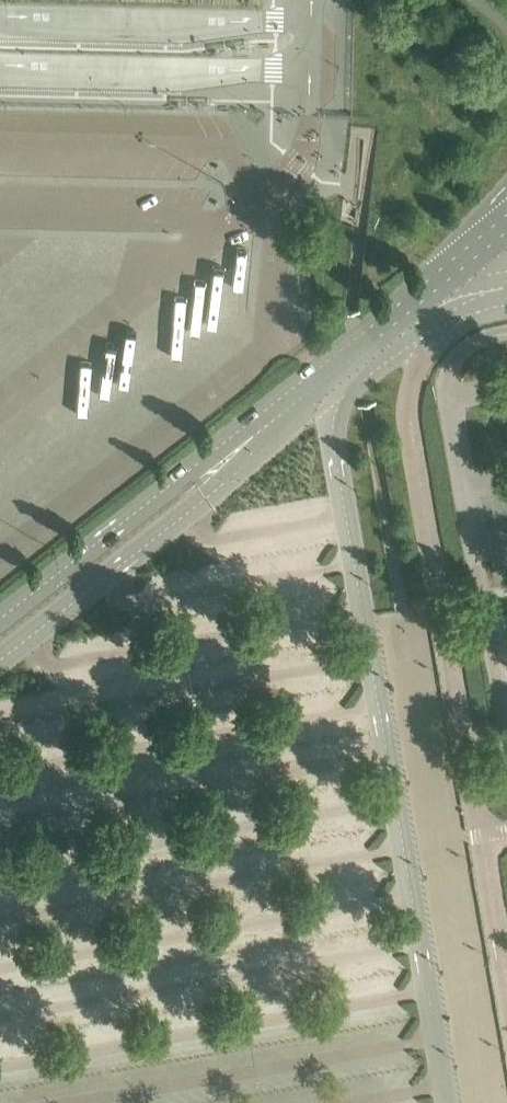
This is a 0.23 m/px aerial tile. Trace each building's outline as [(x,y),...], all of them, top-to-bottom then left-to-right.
[(163,43),(184,41),(183,29),(162,31),(163,43)] [(180,311),(125,326),(129,343),(110,348),(121,389),(196,369),(180,311)]
